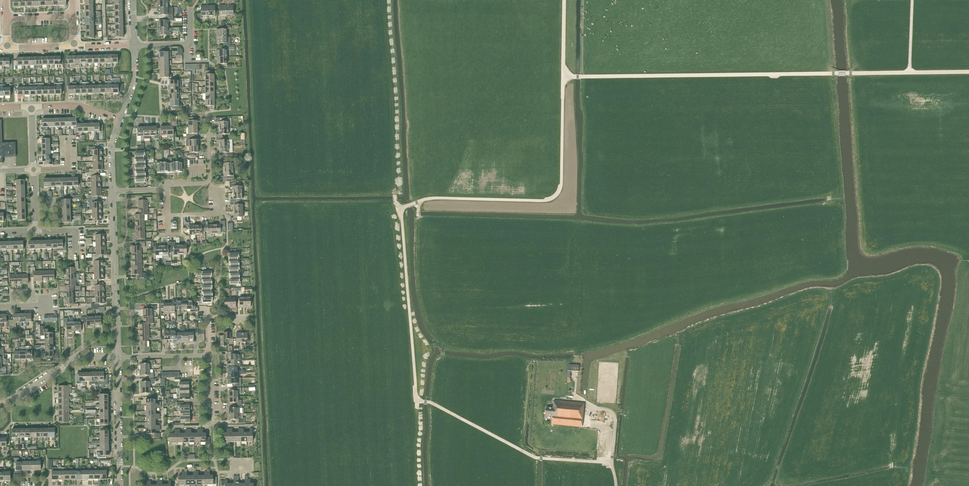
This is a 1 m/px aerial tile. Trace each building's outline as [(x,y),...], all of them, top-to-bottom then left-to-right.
[(202,18),(202,16),(208,16),(208,6),(201,6),(201,14),(198,14),(198,18),(202,18)] [(166,15),(166,18),(173,18),(173,15),(169,15),(168,8),(157,8),(158,12),(158,15),(166,15)] [(158,28),(169,28),(169,21),(173,21),(173,18),(166,18),(166,21),(159,21),(159,25),(158,25),(158,28)] [(9,58),(3,58),(3,67),(2,67),(2,70),(4,70),(4,67),(9,66),(9,69),(13,69),(12,59),(9,59),(9,58)] [(214,75),(212,75),(212,71),(203,71),(203,78),(205,78),(205,81),(214,81),(214,75)] [(180,104),(179,104),(179,100),(170,100),(170,107),(172,109),(175,109),(177,107),(181,107),(180,104)] [(206,107),(207,107),(207,110),(215,110),(214,100),(206,100),(206,107)] [(197,118),(193,118),(186,118),(186,124),(188,124),(188,127),(188,128),(197,127),(197,121),(197,118)] [(218,122),(219,128),(228,128),(228,122),(226,122),(226,118),(215,118),(216,122),(218,122)] [(0,121),(0,163),(2,163),(2,157),(15,157),(15,143),(2,143),(1,120),(0,121)] [(156,128),(156,127),(150,127),(150,136),(154,136),(154,139),(159,138),(158,128),(156,128)] [(161,141),(161,136),(167,136),(167,127),(161,127),(161,128),(158,128),(159,137),(159,141),(161,141)] [(198,134),(197,127),(188,128),(188,127),(186,127),(186,137),(197,137),(197,134),(198,134)] [(228,134),(228,128),(219,128),(219,135),(216,135),(216,138),(222,137),(222,135),(228,134)] [(186,137),(187,140),(185,140),(186,147),(189,147),(198,146),(198,140),(197,137),(186,137)] [(219,147),(229,146),(228,140),(222,140),(222,137),(216,138),(216,141),(219,141),(219,147)] [(198,153),(198,146),(189,147),(189,153),(187,153),(187,156),(195,156),(195,153),(198,153)] [(229,153),(229,146),(219,147),(219,153),(217,153),(217,156),(223,156),(223,153),(229,153)] [(93,150),(93,156),(102,156),(102,150),(95,150),(95,147),(88,147),(88,150),(93,150)] [(50,156),(42,156),(42,162),(44,162),(44,165),(52,165),(52,162),(50,162),(50,156)] [(231,160),(227,161),(220,161),(220,164),(223,164),(223,170),(233,170),(233,163),(232,163),(231,160)] [(90,173),(99,173),(99,170),(103,170),(102,163),(93,163),(93,169),(89,169),(90,173)] [(227,176),(229,176),(229,179),(233,178),(233,170),(223,170),(224,176),(221,176),(221,179),(227,179),(227,176)] [(99,173),(90,173),(90,176),(91,176),(91,180),(91,182),(91,183),(101,183),(100,176),(99,176),(99,173)] [(13,181),(16,181),(16,186),(24,186),(24,180),(18,180),(18,178),(13,178),(13,181)] [(232,187),(233,193),(242,193),(242,186),(236,186),(236,184),(229,184),(230,187),(232,187)] [(88,195),(88,199),(97,199),(97,196),(101,196),(101,189),(91,190),(91,195),(88,195)] [(242,193),(233,193),(233,199),(230,199),(230,202),(241,202),(240,199),(242,199),(242,193)] [(138,209),(148,209),(148,202),(151,202),(151,197),(142,198),(142,201),(138,201),(138,209)] [(97,199),(88,199),(88,202),(92,202),(92,208),(101,208),(101,202),(98,202),(97,199)] [(242,204),(241,204),(241,202),(230,202),(230,205),(233,205),(233,211),(243,211),(242,204)] [(243,211),(233,211),(233,217),(231,218),(231,221),(237,220),(237,218),(243,217),(243,211)] [(102,214),(92,215),(92,220),(88,221),(88,224),(95,224),(95,221),(102,220),(102,214)] [(225,221),(223,221),(220,221),(220,224),(214,224),(214,234),(221,234),(220,228),(225,228),(225,221)] [(189,235),(196,234),(196,225),(189,225),(189,222),(186,222),(186,229),(189,229),(189,235)] [(205,231),(205,222),(202,222),(202,225),(196,225),(196,234),(202,234),(202,233),(205,233),(205,231)] [(205,231),(208,231),(208,234),(214,234),(214,224),(208,224),(208,222),(205,222),(205,231)] [(63,240),(57,240),(57,248),(57,251),(67,251),(66,242),(63,242),(63,240)] [(168,245),(162,245),(162,255),(169,255),(169,253),(171,253),(171,242),(168,242),(168,245)] [(171,253),(174,253),(174,255),(180,254),(180,245),(174,245),(174,242),(171,242),(171,253)] [(180,245),(180,254),(187,254),(187,248),(190,248),(189,242),(186,242),(186,244),(180,245)] [(132,246),(132,253),(142,253),(141,247),(145,247),(145,243),(135,243),(135,246),(132,246)] [(162,255),(162,245),(156,245),(156,243),(152,243),(153,249),(155,249),(156,255),(162,255)] [(92,254),(92,258),(102,258),(102,255),(106,255),(105,248),(96,248),(96,254),(92,254)] [(102,258),(92,258),(92,261),(94,261),(94,267),(103,267),(103,261),(102,261),(102,258)] [(66,274),(76,274),(75,269),(78,269),(78,261),(75,262),(75,268),(66,268),(66,274)] [(142,267),(132,268),(132,275),(136,275),(136,277),(146,277),(146,273),(142,273),(142,267)] [(31,277),(30,268),(27,268),(28,274),(21,274),(22,284),(28,284),(28,277),(31,277)] [(35,268),(30,268),(31,277),(34,277),(34,281),(40,281),(40,271),(35,271),(35,268)] [(104,273),(94,273),(94,279),(90,279),(90,282),(97,282),(97,279),(104,279),(104,273)] [(230,285),(237,284),(237,287),(241,286),(240,282),(239,278),(230,278),(230,285)] [(90,282),(90,283),(86,283),(86,286),(95,285),(95,291),(104,291),(104,285),(97,285),(97,282),(90,282)] [(104,297),(95,297),(95,303),(91,304),(91,307),(98,306),(98,304),(105,303),(104,297)] [(74,304),(74,298),(64,298),(64,304),(71,304),(71,307),(78,307),(78,304),(74,304)] [(189,300),(189,299),(187,299),(187,310),(190,310),(190,313),(193,313),(193,312),(195,312),(195,308),(195,306),(192,306),(192,303),(192,300),(189,300)] [(161,309),(164,309),(164,313),(169,313),(169,304),(166,304),(166,301),(163,301),(161,301),(161,309)] [(143,309),(143,316),(152,316),(152,310),(156,310),(156,306),(146,306),(146,309),(143,309)] [(16,323),(19,322),(19,314),(13,315),(13,320),(10,320),(10,327),(16,327),(16,323)] [(10,327),(10,320),(6,320),(6,315),(0,315),(0,321),(0,323),(0,327),(3,327),(3,323),(6,323),(6,327),(10,327)] [(87,326),(95,325),(94,316),(86,316),(86,317),(83,317),(84,324),(87,324),(87,326)] [(75,321),(75,331),(81,331),(81,324),(84,324),(83,317),(80,317),(80,321),(75,321)] [(67,331),(75,331),(75,321),(68,322),(68,318),(63,318),(64,328),(67,328),(67,331)] [(47,330),(44,330),(43,326),(40,326),(40,336),(44,336),(44,339),(52,339),(52,333),(48,333),(47,330)] [(170,330),(164,330),(164,336),(162,336),(162,342),(165,342),(165,343),(167,343),(167,340),(170,340),(170,330)] [(191,330),(191,333),(188,333),(188,343),(190,343),(194,343),(194,336),(196,335),(198,335),(198,330),(191,330)] [(227,339),(230,339),(230,333),(224,333),(224,336),(220,336),(221,346),(227,346),(227,339)] [(227,357),(231,357),(231,360),(240,360),(240,355),(234,355),(234,352),(228,352),(228,355),(227,355),(227,357)] [(147,360),(147,364),(140,364),(141,370),(150,369),(150,366),(153,366),(153,364),(155,363),(155,360),(147,360)] [(150,373),(150,369),(141,370),(141,375),(148,375),(148,378),(154,378),(154,373),(150,373)] [(104,375),(104,372),(97,373),(98,385),(101,385),(108,385),(107,375),(104,375)] [(79,373),(79,376),(76,376),(76,384),(83,384),(83,385),(86,385),(86,381),(85,373),(79,373)] [(241,381),(238,381),(238,378),(227,378),(227,380),(228,380),(228,384),(235,384),(235,387),(241,386),(241,381)] [(58,387),(58,393),(71,393),(71,391),(68,390),(68,387),(71,387),(71,385),(68,385),(68,387),(58,387)] [(150,387),(141,388),(141,393),(149,393),(149,396),(154,396),(154,391),(150,391),(150,387)] [(228,397),(238,397),(238,393),(241,393),(241,388),(236,388),(236,391),(228,391),(228,397)] [(180,394),(177,394),(176,394),(176,397),(177,397),(177,399),(168,399),(168,403),(177,403),(183,403),(183,400),(189,400),(189,394),(180,394)] [(238,400),(238,397),(228,397),(229,403),(236,403),(236,405),(242,405),(242,400),(238,400)] [(552,416),(552,424),(582,427),(584,403),(554,400),(553,408),(546,407),(545,415),(552,416)] [(191,406),(190,406),(190,405),(183,405),(183,403),(177,403),(177,405),(180,405),(180,411),(190,411),(190,410),(191,410),(192,409),(192,406),(191,406)] [(242,414),(242,410),(242,405),(236,405),(236,408),(229,408),(229,414),(242,414)] [(245,418),(242,418),(242,414),(229,414),(229,420),(238,420),(238,423),(245,423),(245,418)] [(184,425),(183,423),(190,422),(190,417),(180,417),(181,423),(175,423),(175,426),(184,425)] [(156,434),(156,431),(160,431),(160,428),(147,428),(147,434),(151,434),(151,438),(160,438),(160,434),(156,434)] [(210,437),(206,438),(206,433),(203,433),(202,429),(200,429),(200,442),(206,442),(206,446),(210,445),(210,437)] [(16,463),(16,471),(22,470),(22,462),(19,462),(19,458),(14,458),(14,463),(16,463)] [(6,469),(4,468),(4,481),(10,481),(10,479),(12,479),(12,474),(10,474),(10,472),(6,472),(6,469)] [(207,485),(213,485),(217,484),(216,477),(213,477),(213,476),(210,476),(210,471),(207,471),(207,485)]
